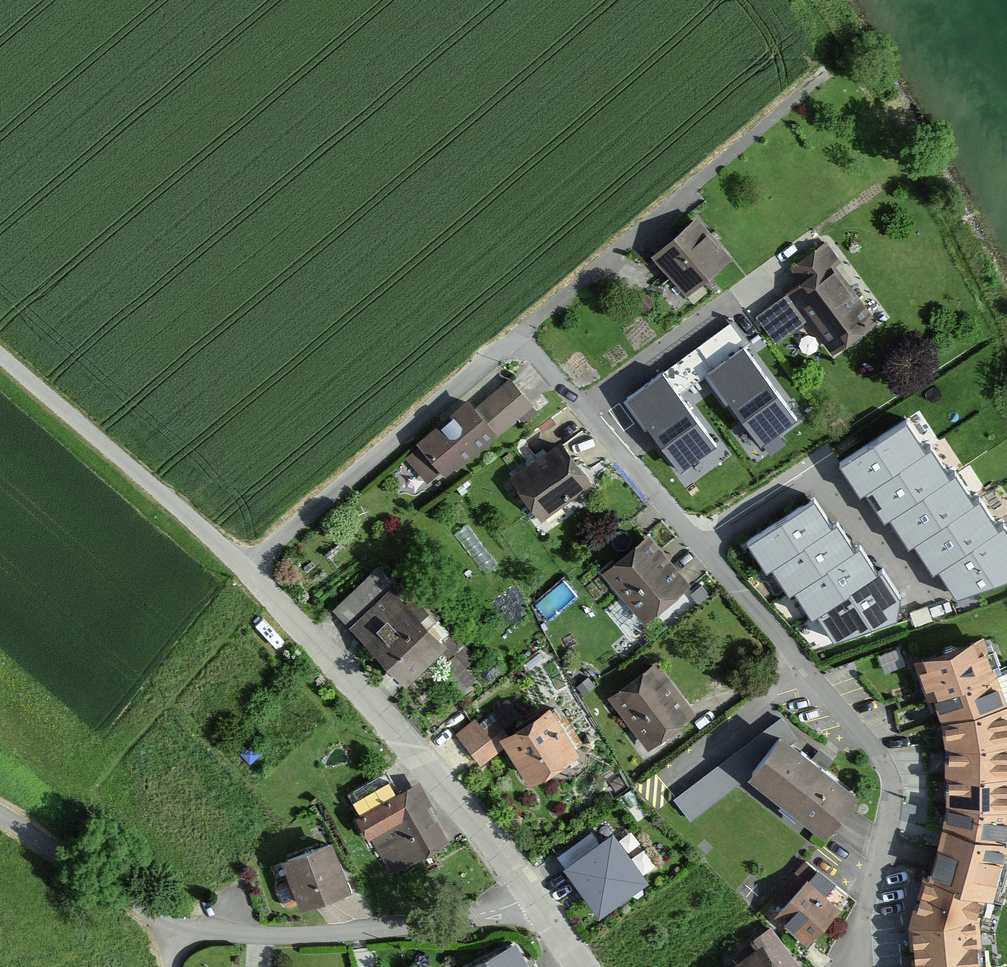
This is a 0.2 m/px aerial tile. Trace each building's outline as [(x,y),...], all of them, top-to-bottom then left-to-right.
[(695,220),(651,257),(685,297),(729,261),(695,220)] [(801,289),(756,321),(776,348),(806,327),(829,360),(875,327),(820,249),(789,271),(801,289)] [(743,353),(709,378),(762,449),(796,424),(743,353)] [(662,378),(626,406),(681,477),(717,449),(662,378)] [(467,400),(416,441),(446,476),(530,407),(509,381),(474,409),(467,400)] [(840,464),(862,500),(868,497),(883,526),(891,524),(908,550),(914,549),(934,579),(939,576),(957,601),(1006,584),(1006,531),(1005,528),(997,532),(980,504),(973,508),(956,479),(949,481),(933,454),(924,456),(908,427),(840,464)] [(560,443),(510,479),(541,522),(591,487),(560,443)] [(814,506),(747,545),(766,575),(772,572),(789,598),(795,596),(811,621),(819,619),(834,644),(897,623),(900,602),(882,574),(877,577),(858,551),(853,555),(835,528),(832,532),(814,506)] [(690,588),(646,537),(600,575),(644,627),(690,588)] [(377,567),(332,611),(407,687),(452,643),(377,567)] [(919,660),(944,722),(950,782),(944,829),(1006,843),(1006,696),(985,637),(919,660)] [(652,664),(607,700),(647,751),(693,715),(652,664)] [(477,770),(507,751),(531,788),(582,755),(550,706),(505,736),(489,713),(454,735),(477,770)] [(862,792),(776,722),(672,800),(690,823),(753,776),(829,835),(862,792)] [(723,728),(661,772),(675,791),(737,747),(723,728)] [(418,782),(356,814),(370,842),(407,823),(424,856),(449,843),(418,782)] [(612,827),(564,862),(599,910),(648,875),(612,827)] [(981,923),(989,897),(997,900),(1006,864),(1006,843),(944,829),(917,919),(920,966),(985,966),(981,923)] [(334,842),(283,861),(301,909),(352,890),(334,842)] [(841,908),(807,880),(774,919),(808,948),(841,908)] [(735,966),(797,966),(798,966),(769,929),(751,943),(757,951),(735,966)] [(474,966),(528,966),(516,944),(474,966)]
